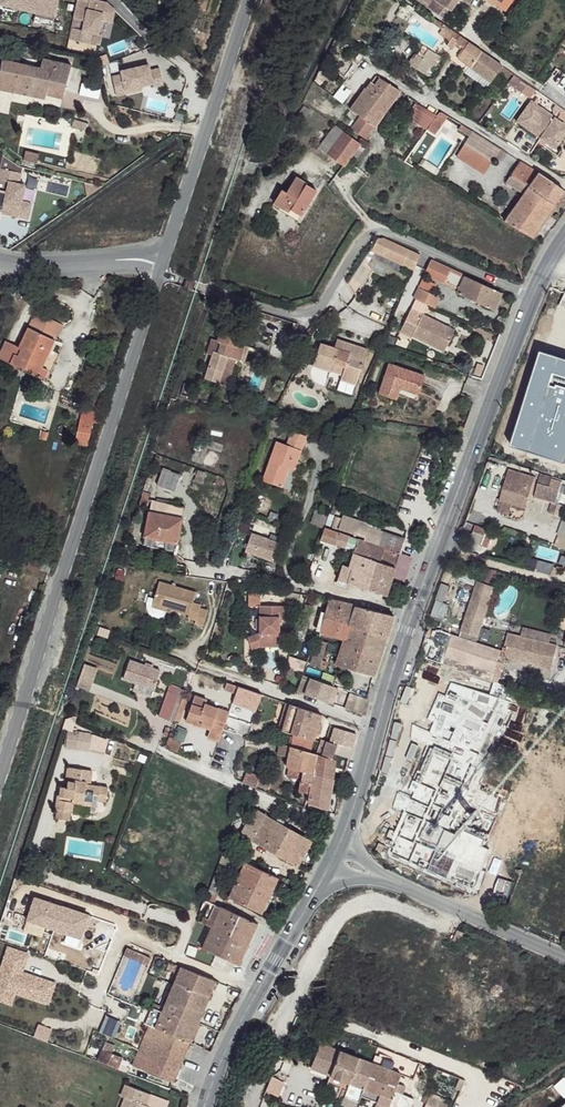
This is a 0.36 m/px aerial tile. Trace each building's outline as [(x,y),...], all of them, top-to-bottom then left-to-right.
[(87,0),(75,0),(67,35),(87,40),(89,30),(95,31),(99,17),(109,20),(112,8),(106,2),(100,0),(94,0),(93,4),(87,2),(88,0),(87,0)] [(427,5),(444,16),(457,0),(430,0),(427,5)] [(506,9),(513,0),(492,0),(506,9)] [(37,4),(36,10),(54,13),(55,7),(37,4)] [(438,22),(433,18),(430,22),(439,29),(438,31),(446,38),(443,43),(450,47),(451,45),(458,50),(459,48),(464,52),(469,44),(438,22)] [(501,68),(469,44),(464,52),(459,58),(491,81),(501,68)] [(421,58),(419,56),(411,67),(427,78),(440,58),(428,48),(421,58)] [(44,53),(40,65),(67,70),(69,60),(44,53)] [(1,55),(0,60),(0,87),(44,95),(48,83),(63,86),(67,70),(40,65),(1,55)] [(440,58),(427,78),(431,81),(444,62),(440,58)] [(117,72),(108,74),(113,93),(136,88),(139,83),(148,81),(149,85),(158,82),(154,67),(145,69),(144,63),(116,68),(117,72)] [(363,72),(355,67),(344,82),(353,87),(363,72)] [(400,91),(381,79),(376,85),(371,81),(368,85),(392,101),(400,91)] [(536,93),(519,81),(514,87),(531,98),(536,93)] [(392,101),(368,85),(352,108),(360,115),(367,120),(375,126),(392,101)] [(435,117),(419,105),(411,115),(410,117),(427,129),(435,117)] [(526,124),(542,135),(539,139),(554,150),(564,135),(564,127),(537,108),(526,124)] [(367,120),(360,115),(352,127),(359,133),(367,120)] [(375,126),(367,120),(359,133),(366,138),(375,126)] [(502,150),(463,124),(459,129),(470,137),(466,143),(493,161),(502,150)] [(542,135),(526,124),(523,128),(539,139),(542,135)] [(360,142),(336,126),(321,148),(344,163),(360,142)] [(154,143),(150,138),(145,141),(150,146),(154,143)] [(493,161),(466,143),(458,155),(484,173),(493,161)] [(563,189),(520,160),(512,175),(525,183),(503,220),(529,235),(563,189)] [(1,164),(0,168),(0,203),(4,204),(5,202),(11,203),(10,208),(29,213),(32,198),(22,195),(25,180),(20,179),(22,168),(1,164)] [(320,190),(298,179),(290,193),(284,191),(278,205),(288,210),(289,208),(306,217),(320,190)] [(419,255),(380,237),(373,250),(414,269),(419,255)] [(464,275),(434,261),(428,275),(457,289),(464,275)] [(500,292),(464,275),(457,289),(456,294),(493,309),(500,292)] [(436,295),(422,290),(418,300),(433,306),(436,295)] [(61,323),(36,309),(10,361),(33,374),(49,346),(61,323)] [(458,333),(414,312),(402,335),(415,342),(416,339),(432,348),(436,341),(451,348),(458,333)] [(243,334),(222,327),(219,338),(224,340),(220,351),(214,350),(208,367),(224,373),(231,355),(240,358),(244,347),(240,345),(241,343),(243,334)] [(336,348),(322,344),(314,366),(340,375),(338,383),(354,387),(368,350),(339,340),(336,348)] [(451,348),(436,341),(432,348),(448,355),(451,348)] [(58,352),(49,346),(33,374),(44,379),(58,352)] [(538,353),(510,445),(563,463),(564,459),(564,361),(538,353)] [(426,375),(391,365),(379,394),(398,400),(401,392),(419,399),(426,375)] [(224,373),(208,367),(206,377),(222,382),(224,373)] [(180,378),(176,391),(185,394),(189,381),(180,378)] [(82,418),(80,428),(90,430),(93,420),(82,418)] [(344,427),(331,425),(329,436),(342,438),(344,427)] [(304,433),(292,427),(287,442),(299,448),(304,433)] [(79,428),(77,440),(88,442),(90,430),(80,428),(79,428)] [(287,442),(275,439),(261,478),(281,486),(288,467),(293,468),(299,448),(287,442)] [(293,468),(288,467),(281,486),(291,490),(298,470),(293,468)] [(179,474),(162,468),(157,483),(175,488),(179,474)] [(533,479),(508,472),(500,500),(525,507),(533,479)] [(559,485),(541,480),(537,494),(555,500),(559,485)] [(182,516),(149,510),(147,534),(179,539),(182,516)] [(326,514),(313,510),(308,523),(321,527),(326,514)] [(368,524),(341,515),(337,529),(363,538),(367,527),(368,524)] [(485,529),(473,525),(469,541),(479,544),(485,529)] [(382,532),(367,527),(363,538),(361,543),(375,547),(382,532)] [(353,539),(323,528),(321,534),(351,546),(353,539)] [(277,542),(251,532),(244,551),(271,560),(277,542)] [(404,539),(382,532),(375,547),(399,554),(404,539)] [(361,543),(357,540),(348,566),(343,563),(338,578),(363,587),(367,573),(375,547),(361,543)] [(399,554),(375,547),(367,573),(390,581),(399,554)] [(328,560),(314,555),(307,572),(323,575),(328,560)] [(54,558),(46,556),(43,567),(49,573),(54,558)] [(484,579),(494,582),(497,572),(487,569),(484,579)] [(390,581),(367,573),(363,587),(385,594),(390,581)] [(195,589),(161,579),(154,600),(163,603),(163,604),(188,612),(187,615),(195,617),(195,621),(204,623),(209,607),(200,603),(202,601),(193,598),(195,589)] [(460,634),(459,638),(475,643),(476,638),(492,587),(476,582),(460,634)] [(246,593),(246,607),(260,607),(260,594),(246,593)] [(354,605),(327,598),(324,614),(351,622),(354,605)] [(390,615),(354,605),(351,622),(349,628),(384,637),(390,615)] [(434,605),(430,617),(440,620),(444,608),(434,605)] [(284,607),(262,607),(260,637),(252,638),(257,653),(281,649),(281,620),(286,620),(284,607)] [(351,622),(324,614),(321,629),(346,635),(349,628),(351,622)] [(384,637),(349,628),(346,635),(344,645),(339,664),(374,674),(384,637)] [(554,647),(507,632),(501,645),(505,647),(502,657),(547,671),(554,647)] [(499,651),(453,637),(447,658),(492,672),(499,651)] [(327,641),(318,639),(316,647),(325,649),(327,641)] [(325,649),(316,647),(308,675),(317,677),(320,665),(325,649)] [(162,669),(134,658),(127,677),(154,686),(162,669)] [(305,664),(289,658),(287,667),(303,673),(305,664)] [(76,688),(91,692),(96,668),(82,665),(76,688)] [(339,672),(320,665),(317,677),(333,684),(335,685),(339,672)] [(317,677),(308,675),(303,673),(300,680),(306,682),(302,691),(327,701),(333,684),(317,677)] [(438,693),(428,719),(429,731),(411,724),(378,844),(391,860),(475,898),(489,851),(481,845),(505,798),(480,790),(519,702),(451,682),(445,695),(438,693)] [(161,716),(172,721),(184,688),(170,684),(161,716)] [(250,688),(237,684),(232,702),(243,706),(244,706),(245,706),(254,709),(260,692),(250,688)] [(208,698),(195,694),(188,713),(199,718),(197,724),(208,729),(205,738),(218,741),(228,712),(206,703),(208,698)] [(309,752),(322,714),(292,703),(283,731),(295,735),(291,748),(297,749),(309,752)] [(199,718),(188,713),(185,720),(197,724),(199,718)] [(91,728),(69,725),(66,745),(89,748),(91,728)] [(357,734),(336,726),(332,741),(344,746),(353,749),(357,734)] [(320,741),(314,753),(319,755),(331,757),(334,747),(320,741)] [(291,748),(285,746),(285,758),(294,761),(295,768),(308,769),(307,779),(305,785),(318,788),(315,804),(331,808),(333,777),(315,771),(319,755),(314,753),(297,749),(291,748)] [(353,749),(344,746),(341,754),(351,758),(353,749)] [(331,757),(319,755),(315,771),(333,777),(334,758),(331,757)] [(92,767),(70,765),(67,784),(64,784),(63,792),(58,792),(57,807),(74,808),(75,801),(93,803),(93,798),(100,799),(101,794),(109,795),(110,785),(91,781),(92,767)] [(308,769),(295,768),(294,776),(307,779),(308,769)] [(241,773),(239,781),(254,786),(257,778),(241,773)] [(252,799),(242,794),(236,810),(244,814),(252,799)] [(100,799),(93,798),(93,803),(92,811),(99,811),(100,799)] [(74,808),(57,807),(57,816),(73,818),(74,808)] [(244,814),(236,810),(234,817),(246,825),(250,818),(244,814)] [(265,818),(257,813),(256,814),(253,820),(250,818),(246,825),(242,832),(253,839),(265,818)] [(311,839),(266,814),(265,818),(253,839),(296,864),(311,839)] [(236,835),(227,831),(224,841),(233,845),(236,835)] [(230,857),(220,852),(207,887),(218,892),(230,857)] [(278,876),(248,862),(231,897),(262,911),(278,876)] [(212,901),(204,897),(199,908),(207,912),(212,901)] [(221,905),(212,901),(207,912),(202,920),(212,926),(221,905)] [(256,922),(221,905),(212,926),(203,946),(236,962),(256,922)] [(465,933),(458,929),(454,937),(460,941),(465,933)] [(127,944),(124,951),(127,952),(140,958),(148,962),(152,955),(127,944)] [(171,975),(175,967),(169,964),(165,972),(171,975)] [(181,969),(175,967),(171,975),(177,977),(181,969)] [(214,982),(181,968),(181,969),(177,977),(175,983),(208,997),(214,982)] [(208,997),(175,983),(162,1011),(157,1010),(150,1025),(189,1043),(208,997)] [(189,1043),(150,1025),(138,1054),(132,1066),(172,1082),(189,1043)] [(114,1045),(105,1041),(97,1060),(117,1067),(122,1056),(112,1052),(114,1045)] [(371,1064),(321,1044),(311,1070),(349,1087),(366,1092),(376,1067),(371,1064)] [(375,1056),(371,1064),(376,1067),(366,1092),(377,1096),(373,1104),(375,1106),(379,1106),(411,1106),(414,1101),(403,1096),(407,1088),(399,1085),(402,1077),(391,1072),(394,1065),(375,1056)] [(126,1086),(122,1097),(125,1098),(122,1106),(149,1106),(146,1106),(150,1095),(126,1086)] [(423,1086),(414,1101),(426,1106),(445,1106),(449,1098),(423,1086)] [(366,1092),(349,1087),(345,1099),(360,1105),(366,1092)]
